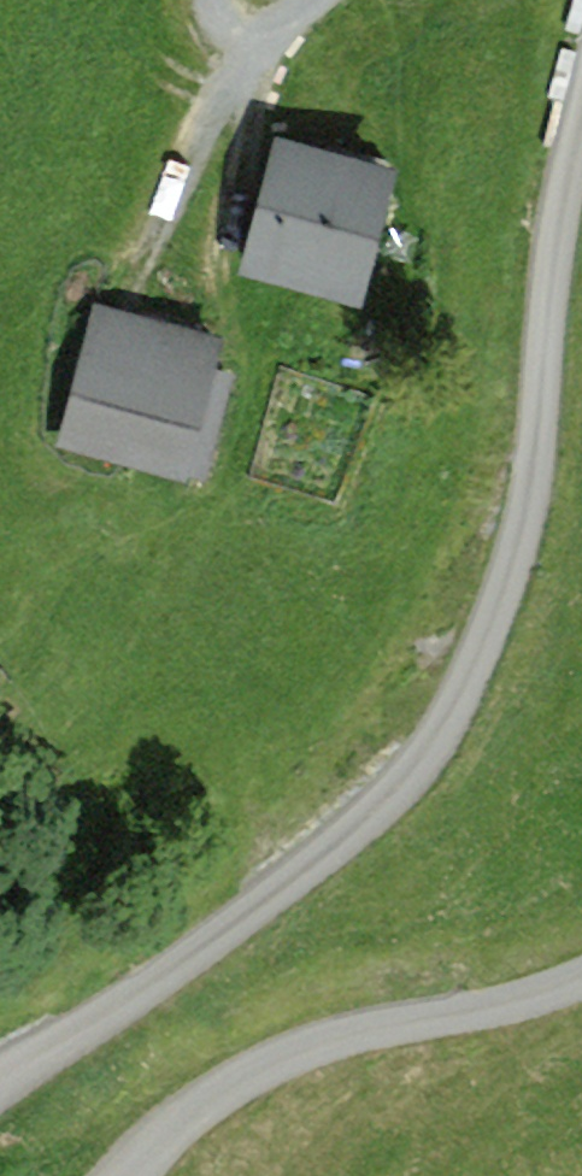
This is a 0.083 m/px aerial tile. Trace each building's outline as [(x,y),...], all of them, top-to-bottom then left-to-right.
[(385,170),(280,145),(251,264),(356,289),(385,170)] [(226,348),(103,314),(70,435),(194,468),(226,348)]
